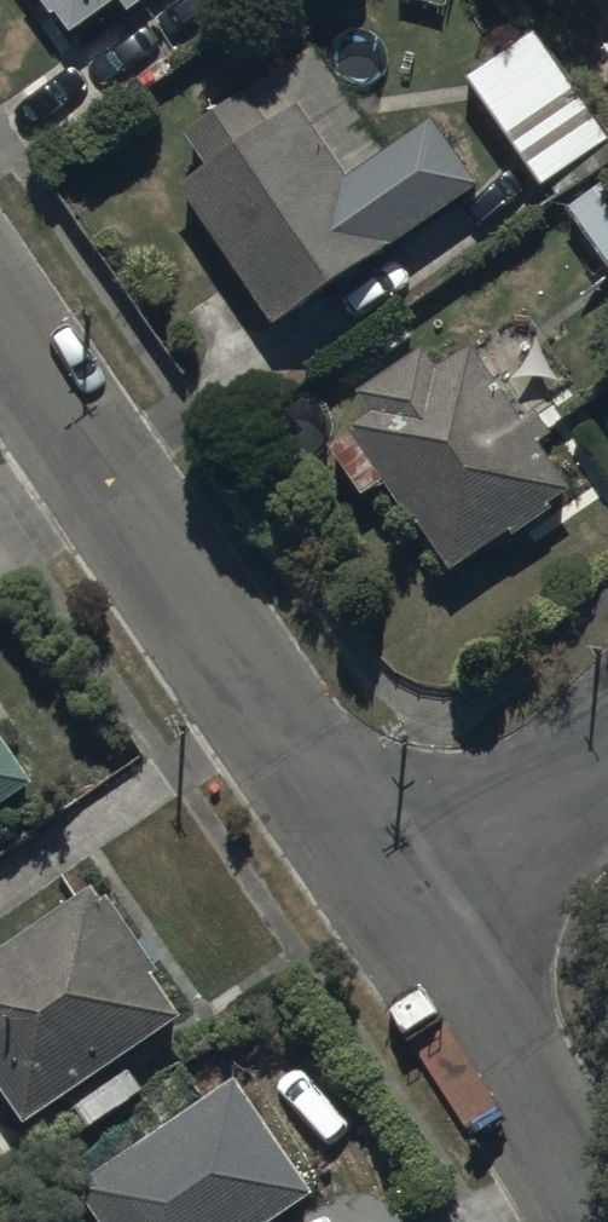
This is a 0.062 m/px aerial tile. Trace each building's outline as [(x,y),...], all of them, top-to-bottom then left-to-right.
[(76,35),(120,2),(130,15),(150,0),(50,0),(76,35)] [(471,78),(547,188),(607,146),(607,136),(537,32),(471,78)] [(277,329),(483,185),(436,118),(386,152),(312,46),(186,133),(210,167),(179,188),(277,329)] [(588,235),(607,263),(607,179),(570,208),(588,235)] [(363,499),(387,483),(419,530),(425,526),(456,572),(513,534),(516,538),(555,511),(551,506),(575,490),(543,442),(553,435),(537,413),(527,419),(478,346),(442,371),(428,350),(361,395),(374,414),(328,446),(363,499)] [(0,727),(0,807),(38,781),(0,727)] [(0,951),(0,1082),(29,1127),(185,1023),(153,976),(160,971),(102,884),(0,951)] [(78,1188),(101,1221),(275,1221),(316,1194),(239,1081),(151,1142),(134,1117),(104,1138),(119,1159),(78,1188)]
